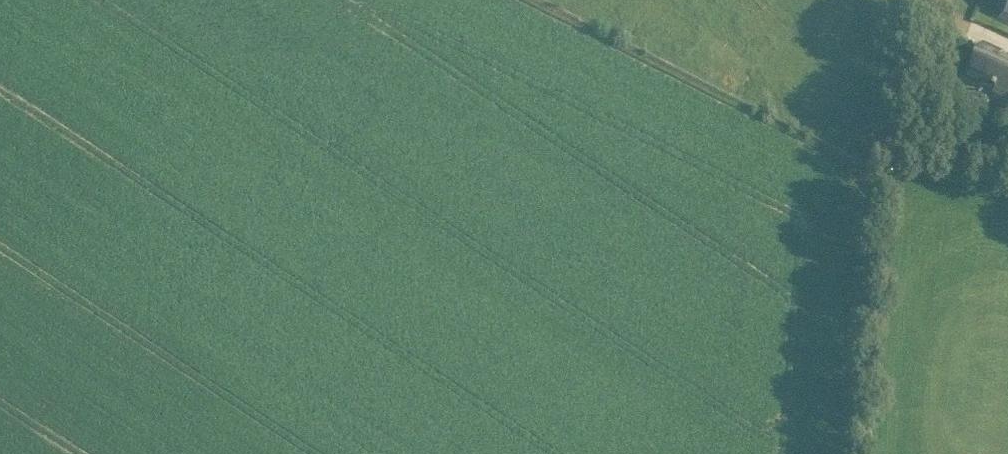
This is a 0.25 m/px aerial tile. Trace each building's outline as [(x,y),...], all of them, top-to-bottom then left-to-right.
[(997,13),(996,12),(995,13),(1007,19),(1007,0),(1004,0),(997,13)] [(968,77),(992,88),(991,89),(995,91),(993,94),(1007,100),(1007,57),(982,45),(968,77)]
